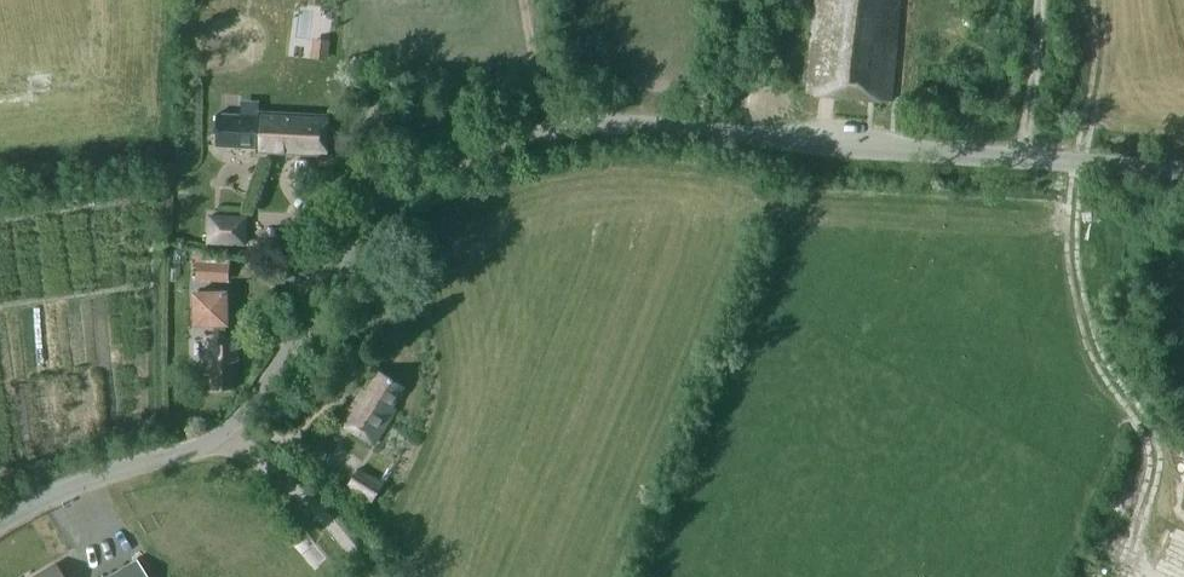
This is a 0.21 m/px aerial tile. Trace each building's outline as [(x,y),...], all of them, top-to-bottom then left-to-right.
[(807,92),(890,101),(900,0),(816,0),(807,92)] [(259,115),(217,113),(215,145),(257,147),(257,151),(327,155),(329,115),(259,111),(259,115)] [(206,244),(247,246),(248,215),(207,213),(206,244)] [(229,283),(230,265),(197,263),(196,281),(229,283)] [(237,336),(227,336),(227,324),(229,324),(228,293),(197,293),(197,325),(216,325),(216,336),(206,336),(207,362),(211,361),(211,388),(235,388),(235,361),(237,361),(237,336)] [(363,388),(341,424),(374,444),(396,408),(392,406),(404,385),(379,370),(367,390),(363,388)] [(359,468),(348,485),(373,500),(383,484),(359,468)] [(137,559),(107,576),(147,576),(137,559)] [(36,576),(62,576),(55,565),(36,576)]
